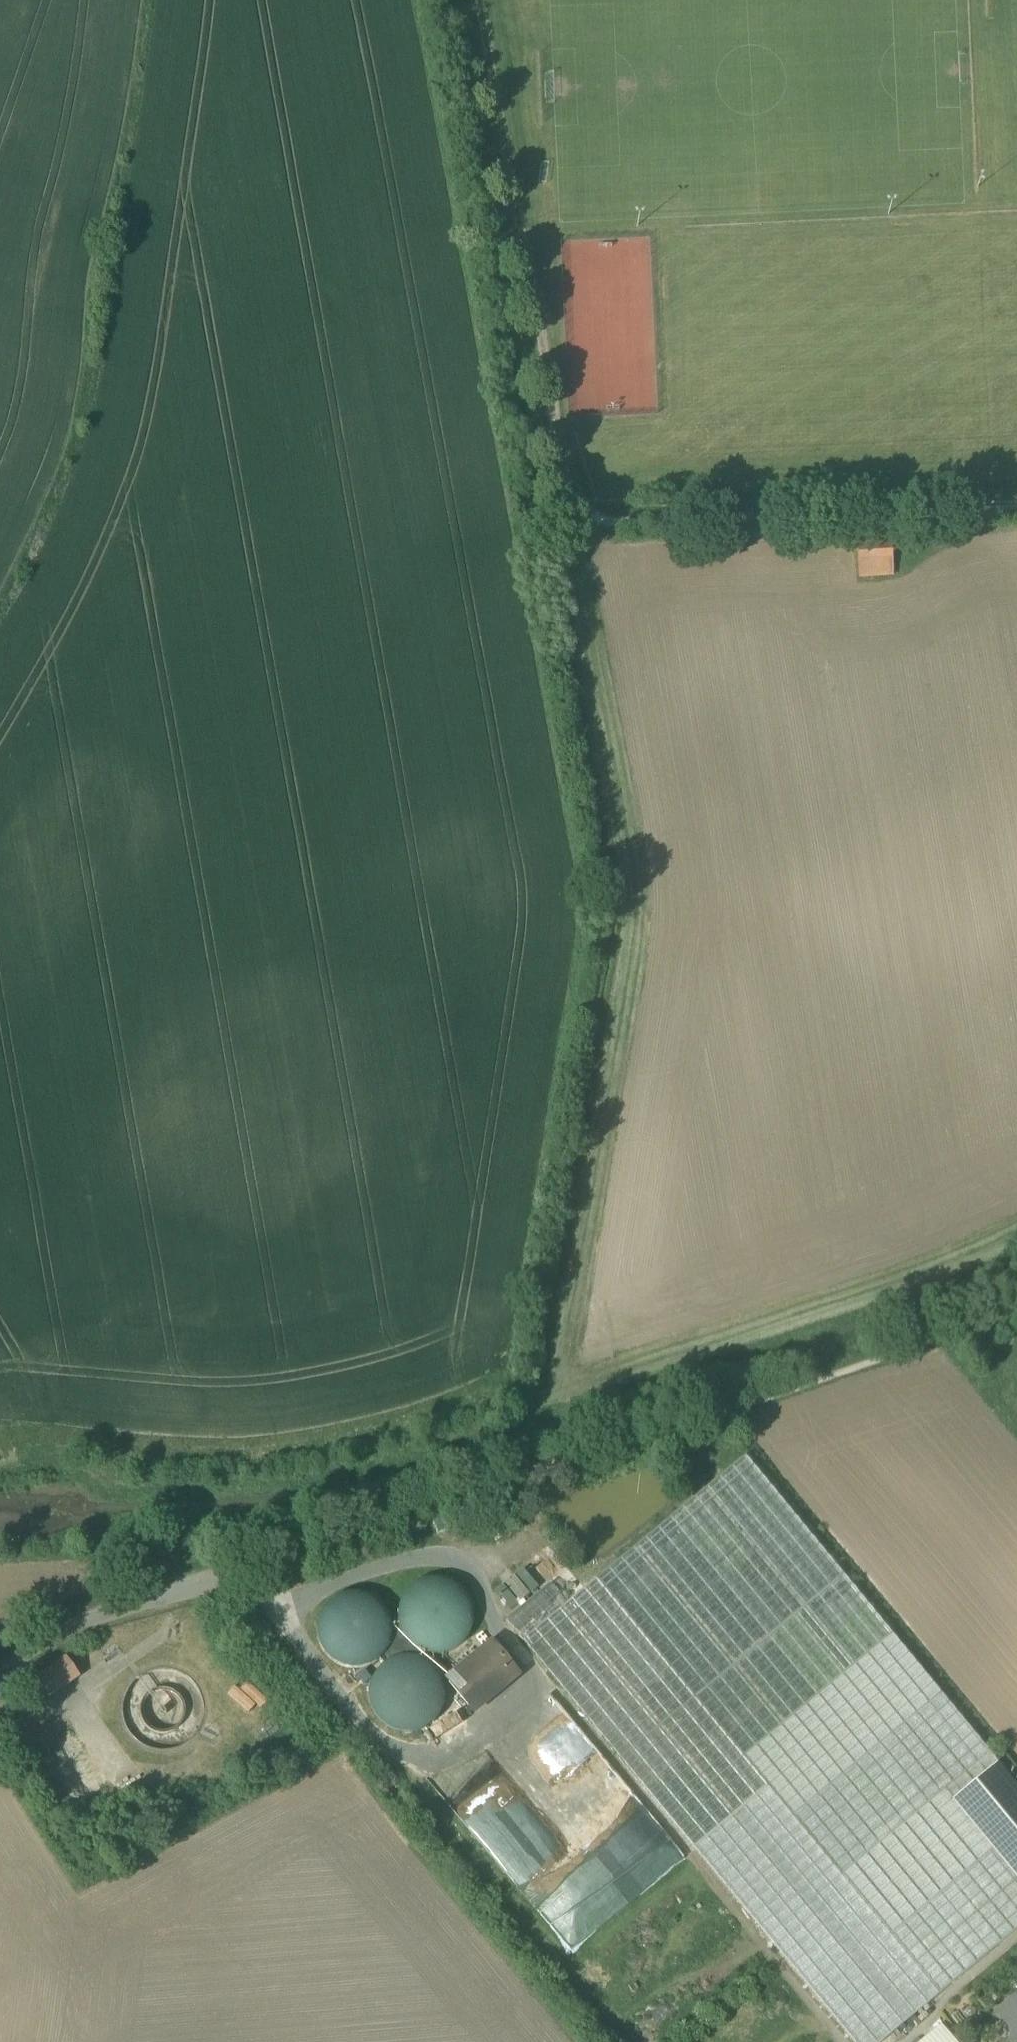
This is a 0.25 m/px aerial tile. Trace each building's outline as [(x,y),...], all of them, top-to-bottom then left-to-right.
[(509,1623),(532,1651),(533,1650),(857,2041),(888,2041),(1016,1936),(1016,1782),(750,1458),(567,1605),(553,1588),(509,1623)] [(477,1614),(464,1588),(437,1579),(411,1593),(402,1620),(415,1646),(442,1655),(468,1642),(477,1614)] [(378,1664),(394,1641),(389,1612),(366,1595),(337,1600),(321,1624),(325,1652),(349,1669),(378,1664)] [(449,1681),(477,1716),(524,1678),(496,1644),(449,1681)] [(84,1679),(71,1660),(40,1682),(53,1701),(84,1679)] [(448,1697),(434,1671),(406,1662),(380,1675),(371,1703),(384,1729),(412,1738),(438,1725),(448,1697)] [(1000,2014),(1012,2029),(1011,2041),(1016,2041),(1016,1999),(1000,2014)]
